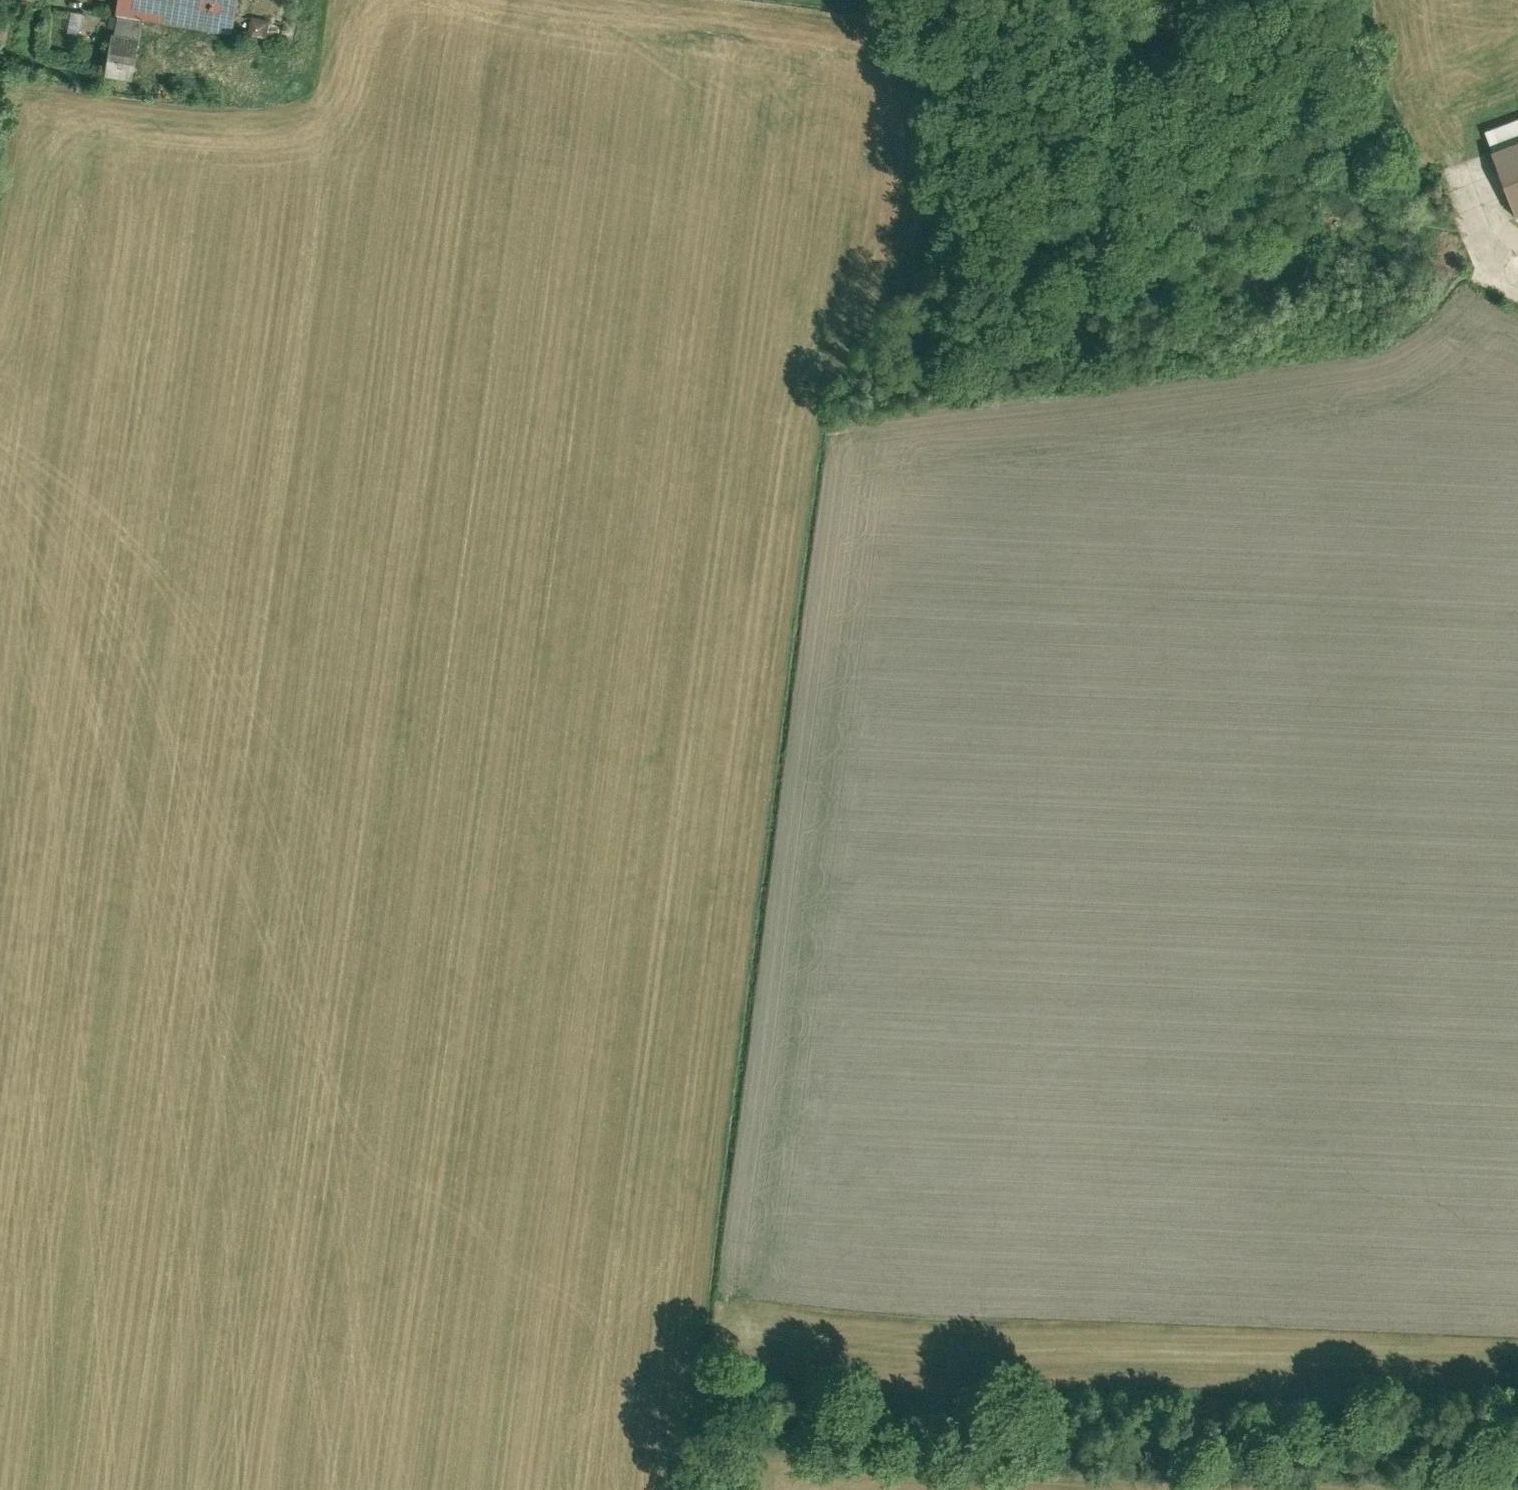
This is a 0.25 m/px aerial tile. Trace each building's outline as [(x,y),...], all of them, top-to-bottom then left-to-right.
[(145,26),(148,5),(122,0),(118,21),(145,26)] [(122,0),(148,5),(236,21),(240,0),(122,0)] [(247,33),(265,37),(269,20),(251,15),(247,33)] [(140,36),(114,31),(107,63),(134,68),(140,36)] [(1486,117),(1517,202),(1517,105),(1486,117)]
